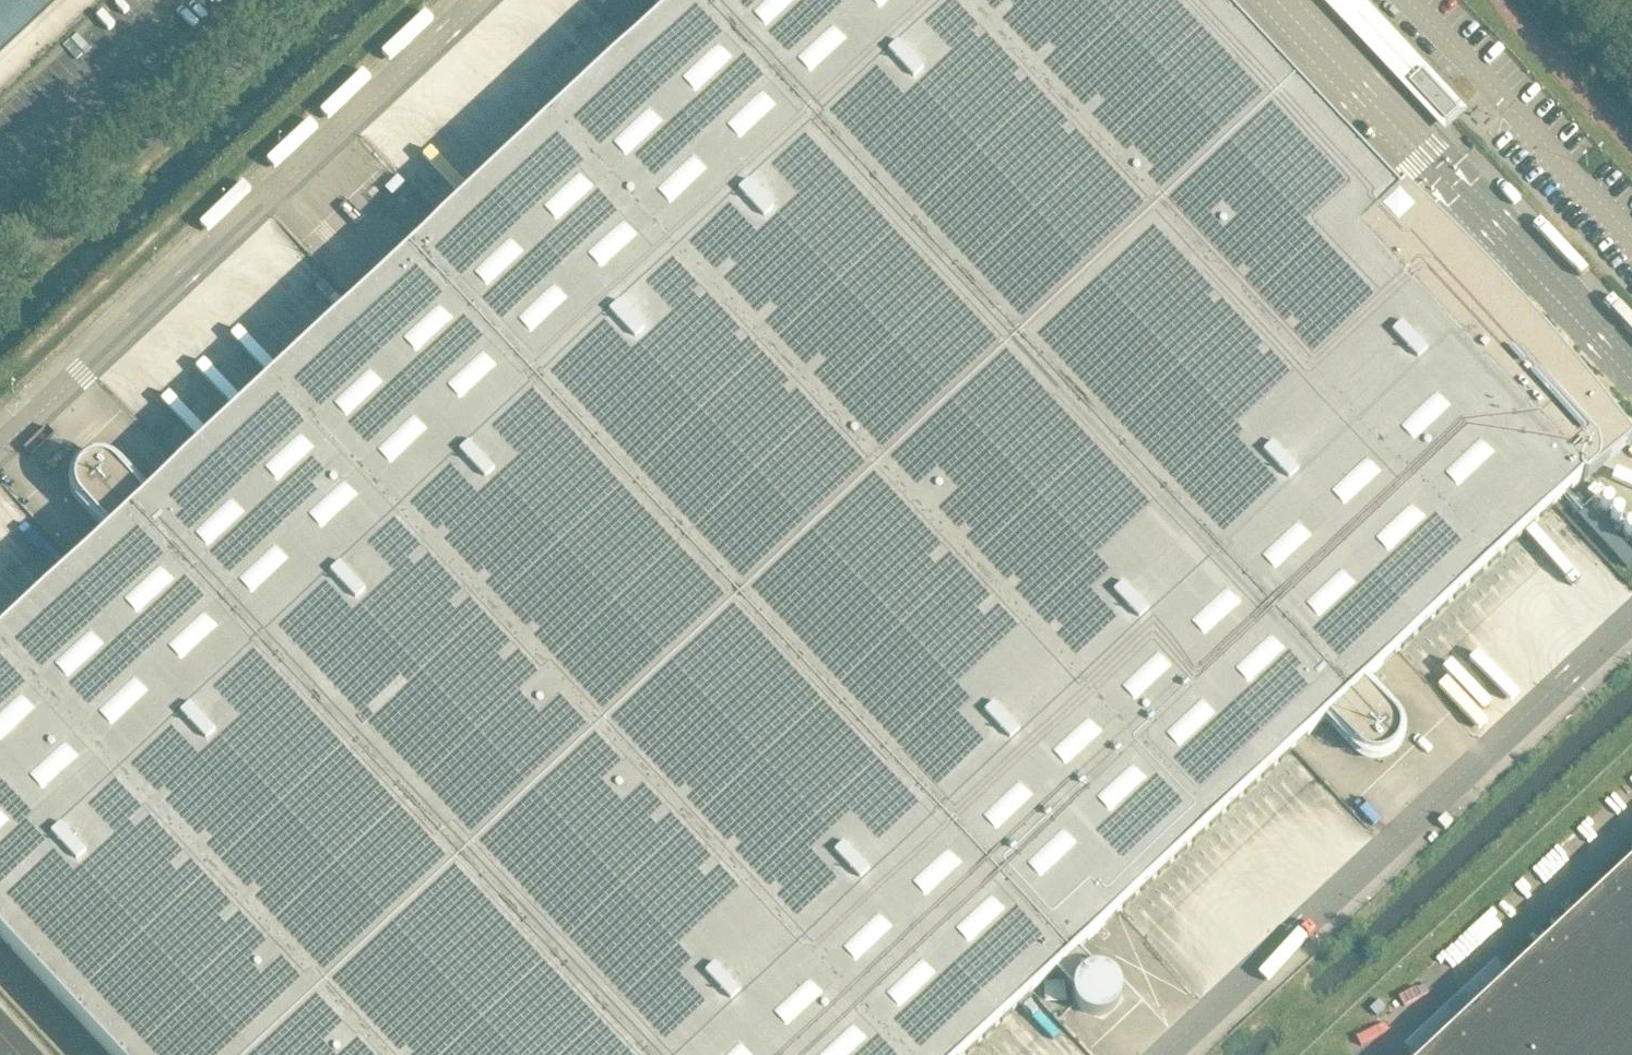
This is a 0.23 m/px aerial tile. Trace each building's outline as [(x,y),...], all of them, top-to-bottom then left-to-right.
[(1394,194),(1213,0),(657,0),(667,11),(146,499),(116,467),(112,464),(108,461),(103,460),(98,459),(93,460),(88,462),(84,464),(80,468),(77,472),(75,476),(74,481),(74,486),(75,491),(77,496),(81,500),(110,532),(0,635),(0,938),(110,1054),(966,1054),(1056,971),(1073,990),(1073,993),(1073,995),(1073,997),(1074,998),(1074,1000),(1075,1003),(1077,1006),(1079,1008),(1081,1011),(1083,1013),(1085,1014),(1087,1015),(1090,1016),(1092,1016),(1095,1017),(1098,1017),(1102,1016),(1105,1016),(1106,1015),(1110,1013),(1113,1011),(1116,1008),(1118,1004),(1119,1002),(1120,1000),(1120,998),(1121,997),(1121,995),(1121,992),(1121,990),(1120,988),(1120,987),(1119,985),(1119,983),(1118,981),(1116,978),(1113,976),(1111,974),(1108,972),(1105,971),(1102,970),(1099,969),(1096,969),(1078,950),(1327,717),(1357,749),(1361,752),(1366,755),(1370,756),(1375,757),(1380,756),(1385,754),(1390,752),(1393,748),(1396,744),(1398,740),(1399,735),(1399,730),(1398,725),(1396,720),(1393,716),(1363,684),(1582,479),(1585,483),(1631,445),(1615,424),(1599,404),(1582,384),(1566,364),(1549,344),(1531,324),(1513,304),(1495,285),(1471,260),(1459,248),(1447,236),(1423,213),(1398,189),(1394,194)] [(1445,123),(1457,111),(1420,71),(1408,83),(1445,123)] [(1597,168),(1605,160),(1595,149),(1586,156),(1597,168)] [(1463,680),(1466,719),(1497,717),(1496,706),(1489,706),(1487,689),(1495,688),(1496,699),(1509,698),(1532,696),(1530,669),(1526,670),(1526,679),(1513,680),(1513,676),(1463,680)] [(1508,982),(1479,1010),(1464,995),(1446,1011),(1461,1027),(1431,1054),(1631,1054),(1631,867),(1508,982)] [(0,1025),(0,1054),(28,1054),(0,1025)]
